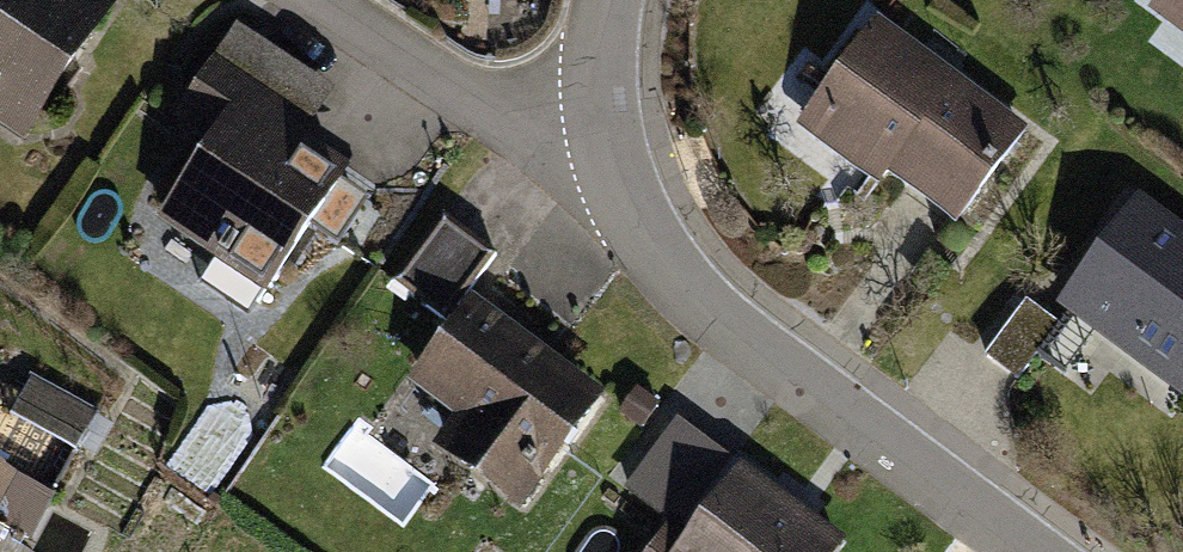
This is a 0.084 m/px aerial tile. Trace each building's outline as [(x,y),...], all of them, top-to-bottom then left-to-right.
[(25,141),(117,5),(109,0),(0,0),(0,124),(25,141)] [(1149,4),(1182,29),(1182,0),(1152,0),(1149,4)] [(946,238),(1023,122),(875,25),(798,141),(946,238)] [(218,143),(164,224),(270,294),(353,168),(304,136),(335,90),(239,26),(178,117),(218,143)] [(1135,202),(1055,321),(1177,402),(1182,393),(1182,234),(1135,202)] [(516,517),(607,397),(472,295),(496,263),(440,221),(395,281),(449,322),(390,401),(400,409),(390,422),(516,517)] [(84,440),(98,413),(38,381),(24,408),(84,440)] [(741,465),(678,418),(624,492),(672,528),(686,538),(741,465)] [(741,465),(686,538),(672,528),(654,551),(840,551),(847,543),(741,465)] [(0,469),(0,520),(34,538),(55,498),(0,469)]
